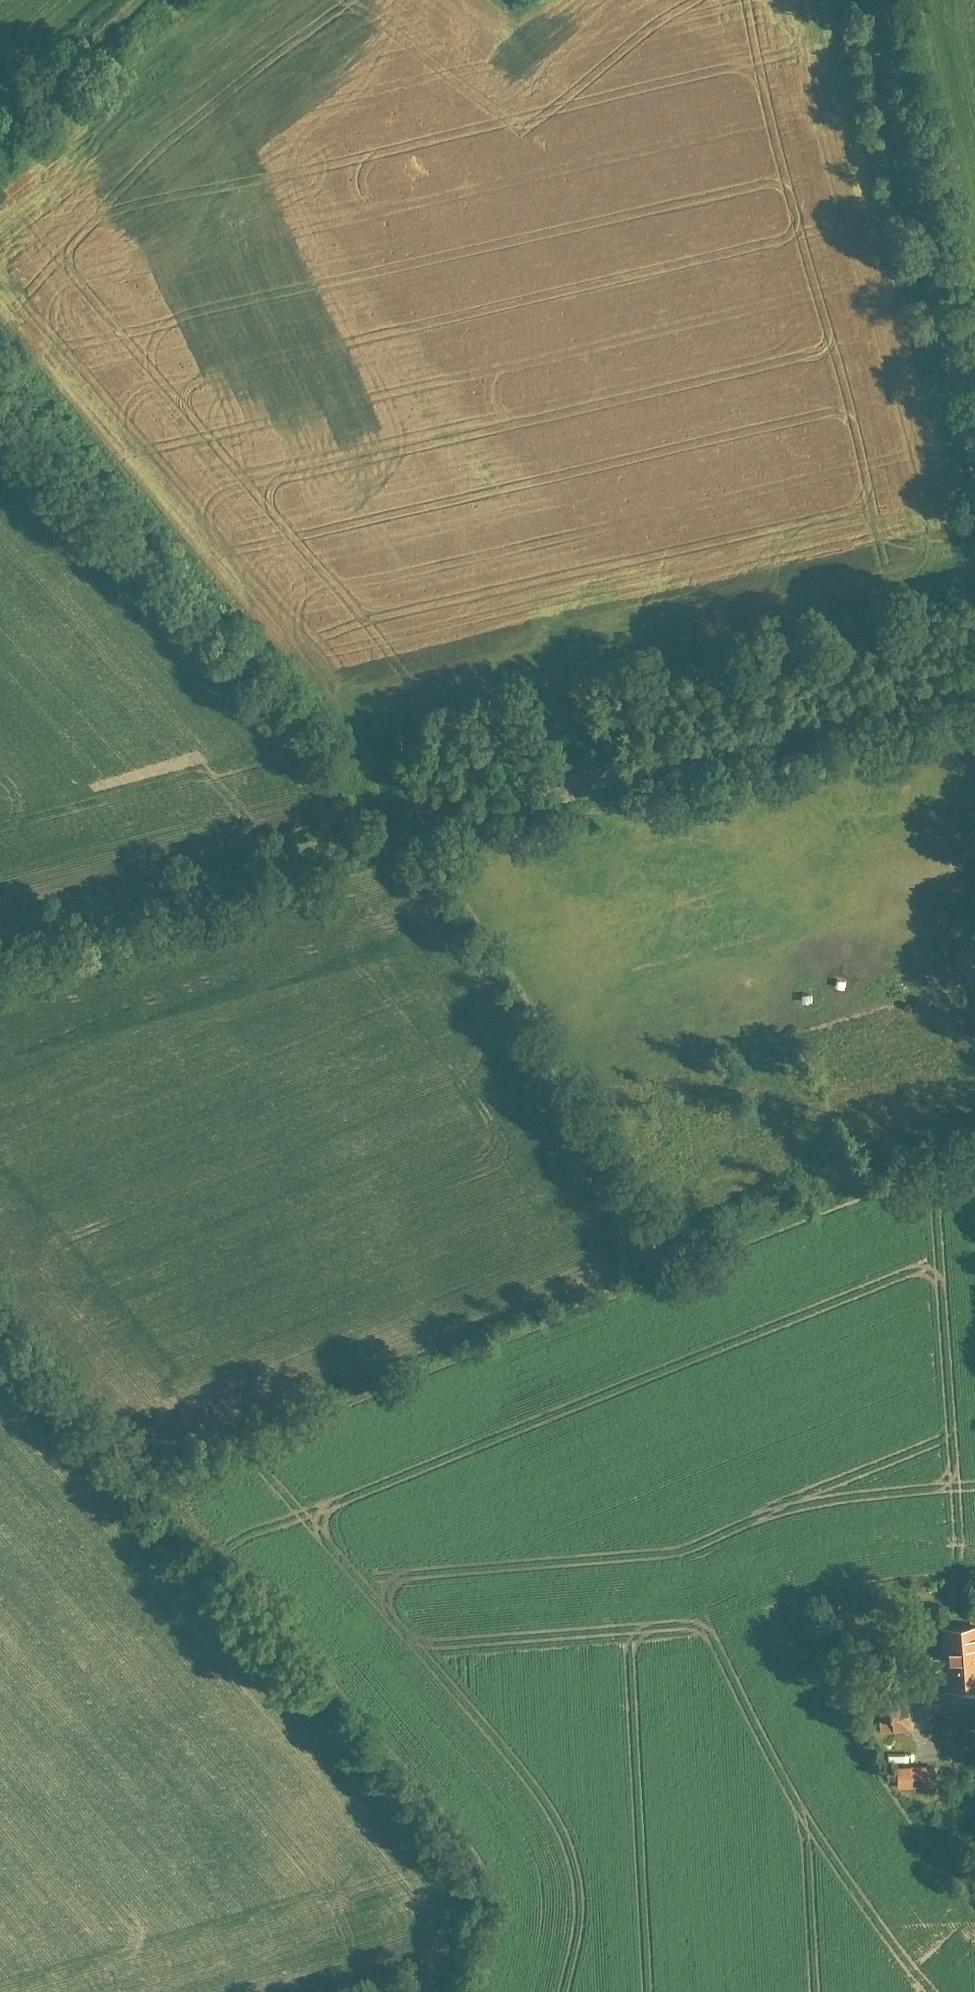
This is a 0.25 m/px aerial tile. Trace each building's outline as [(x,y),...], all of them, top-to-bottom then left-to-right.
[(957,953),(961,982),(974,980),(974,951),(957,953)] [(947,1694),(974,1693),(974,1630),(945,1631),(947,1694)] [(883,1739),(913,1738),(911,1684),(881,1685),(883,1739)] [(884,1755),(884,1766),(910,1766),(910,1755),(884,1755)] [(900,1773),(900,1791),(937,1791),(937,1772),(900,1773)]
